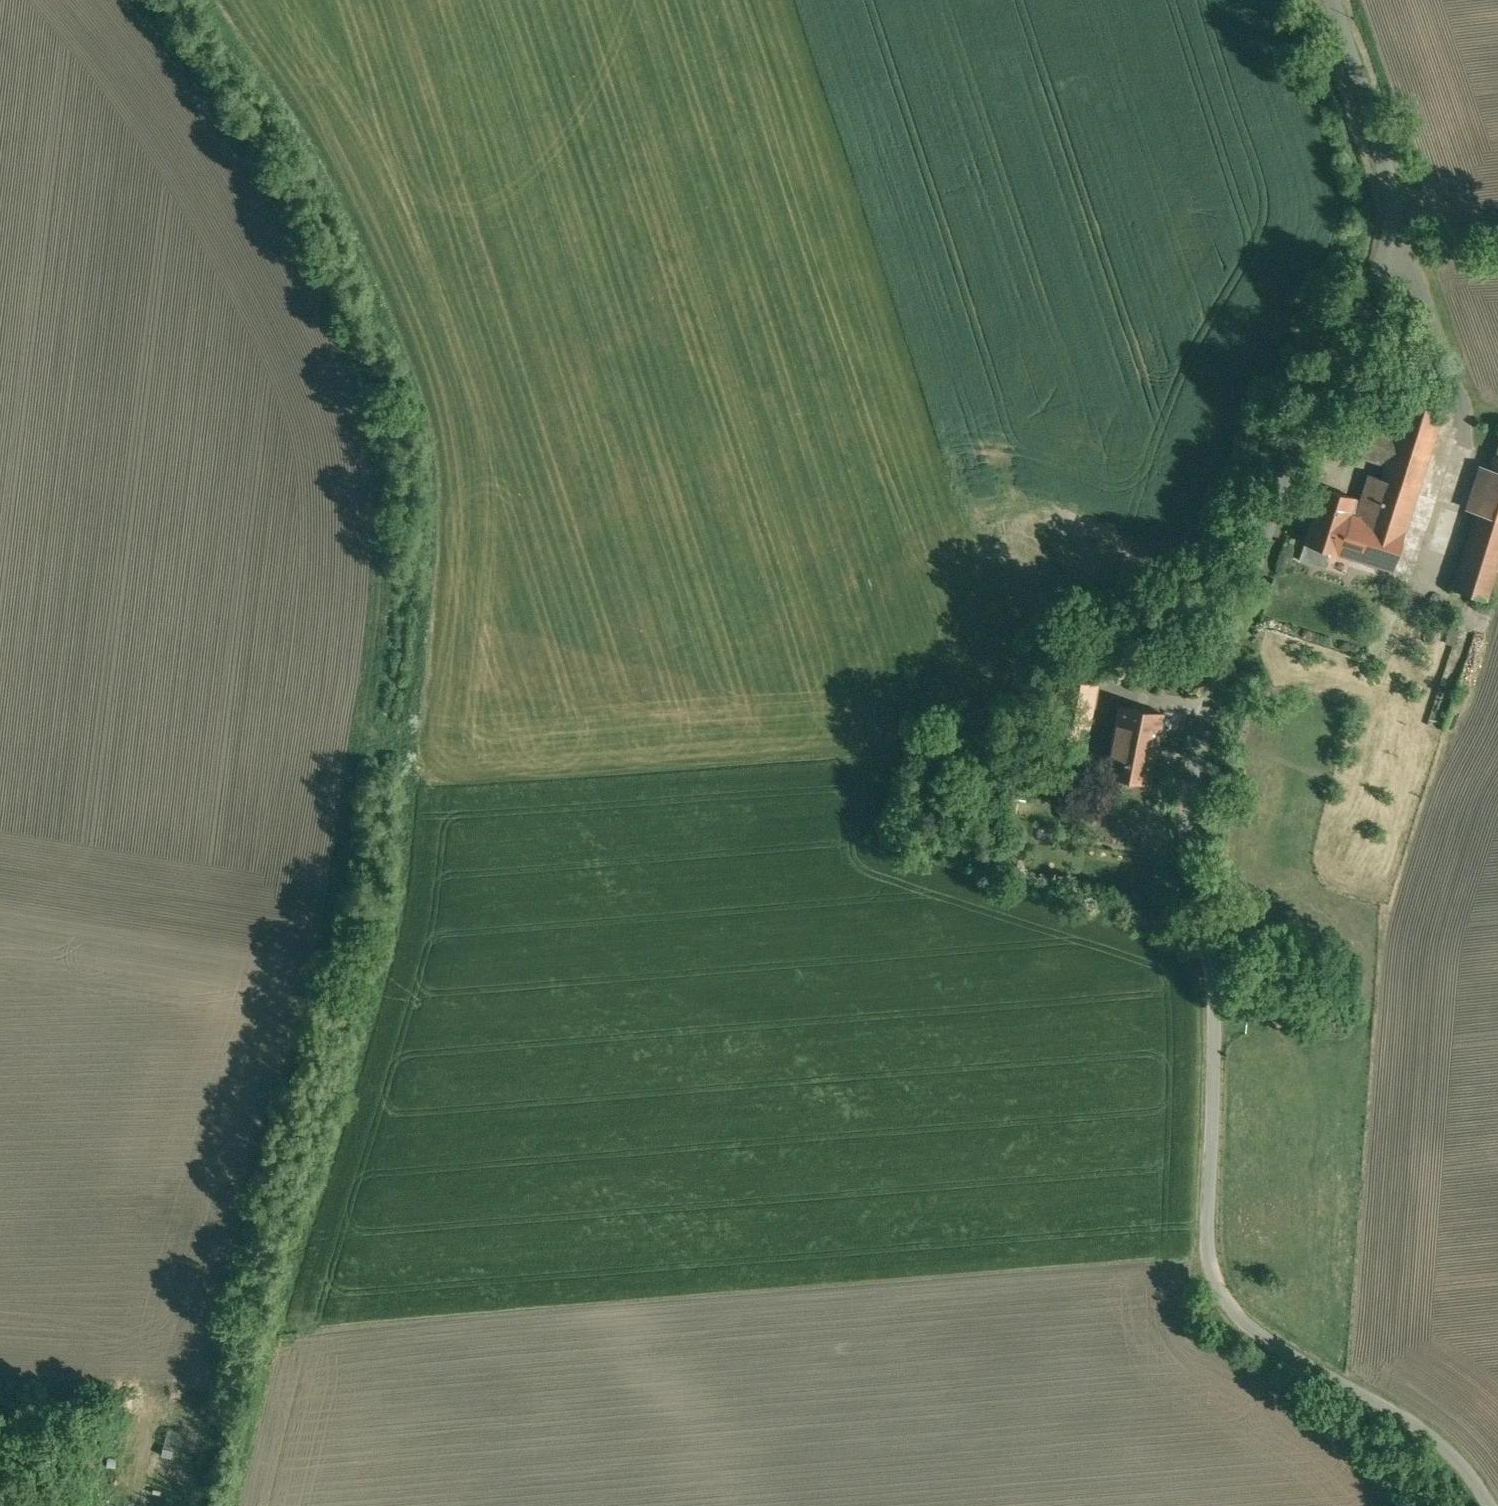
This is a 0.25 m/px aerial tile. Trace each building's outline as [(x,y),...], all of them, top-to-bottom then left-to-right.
[(1382,478),(1370,474),(1362,500),(1363,500),(1358,515),(1345,556),(1392,570),(1442,411),(1406,399),(1400,419),(1351,404),(1338,447),(1387,462),(1382,478)] [(1477,512),(1478,513),(1454,589),(1486,599),(1497,561),(1497,447),(1491,468),(1477,512)] [(1322,467),(1315,468),(1312,475),(1318,481),(1325,480),(1327,472),(1322,467)] [(1356,498),(1322,487),(1304,542),(1306,543),(1301,559),(1324,567),(1329,551),(1345,556),(1358,515),(1351,513),(1356,498)] [(1096,684),(1065,677),(1057,721),(1053,720),(1044,773),(1061,776),(1064,761),(1065,761),(1072,724),(1088,727),(1096,684)] [(1162,713),(1121,705),(1107,774),(1149,782),(1162,713)] [(1099,787),(1068,781),(1065,794),(1074,796),(1075,792),(1097,796),(1099,787)]
